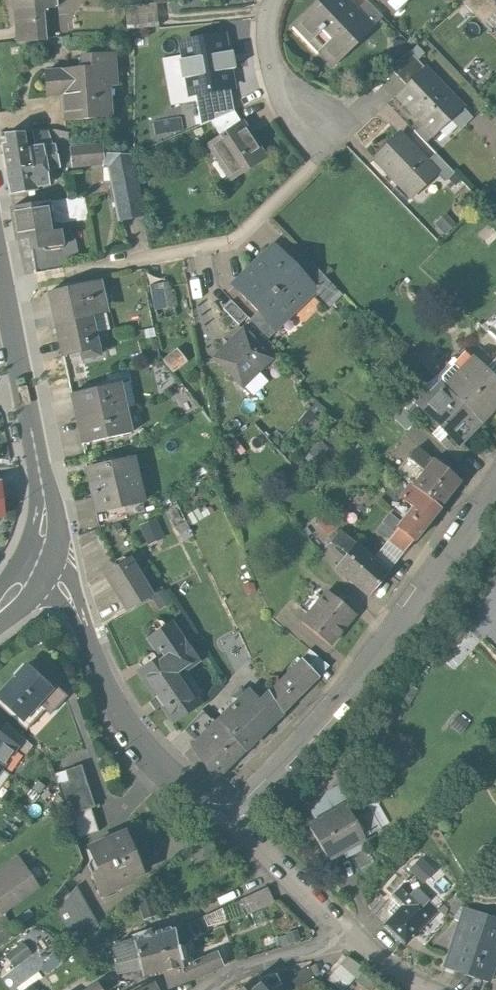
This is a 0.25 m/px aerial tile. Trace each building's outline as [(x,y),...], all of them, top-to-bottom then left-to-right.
[(16,43),(47,40),(44,9),(59,7),(59,0),(12,0),(16,43)] [(351,0),(330,0),(298,32),(332,66),(375,24),(351,0)] [(399,9),(408,0),(390,0),(399,9)] [(462,6),(488,29),(495,20),(495,5),(494,3),(495,2),(495,0),(468,0),(462,6)] [(223,43),(184,47),(190,96),(229,92),(223,43)] [(88,69),(44,72),(45,98),(62,97),(62,112),(85,110),(86,116),(108,115),(107,103),(113,103),(112,88),(118,87),(115,52),(87,54),(88,69)] [(463,116),(424,78),(397,105),(436,143),(463,116)] [(265,161),(246,128),(212,149),(232,181),(265,161)] [(33,133),(34,146),(51,143),(47,131),(33,133)] [(2,166),(56,157),(54,143),(51,143),(34,146),(26,147),(23,132),(3,135),(5,144),(0,145),(0,153),(2,166)] [(441,177),(402,138),(373,168),(411,206),(441,177)] [(149,216),(137,147),(104,147),(69,148),(73,169),(102,165),(102,170),(105,169),(116,221),(149,216)] [(56,157),(2,166),(7,198),(37,193),(36,185),(47,183),(45,171),(58,169),(56,157)] [(16,212),(9,213),(13,241),(24,239),(27,253),(31,252),(60,247),(58,241),(57,230),(51,231),(46,202),(15,207),(16,212)] [(60,247),(61,259),(76,257),(72,238),(58,241),(60,247)] [(60,247),(31,252),(34,270),(62,266),(61,259),(60,247)] [(302,276),(280,255),(259,276),(299,316),(320,295),(302,276)] [(302,276),(320,295),(328,303),(338,293),(312,267),(302,276)] [(299,316),(259,276),(237,298),(256,317),(277,338),(299,316)] [(167,282),(149,286),(154,312),(172,308),(167,282)] [(47,295),(54,328),(95,319),(110,316),(103,283),(47,295)] [(258,332),(250,324),(230,304),(224,310),(252,338),(258,332)] [(277,338),(256,317),(250,324),(258,332),(271,345),(277,338)] [(95,319),(54,328),(62,361),(82,357),(83,362),(103,357),(95,319)] [(267,358),(239,331),(213,358),(241,385),(267,358)] [(177,349),(161,361),(170,374),(186,361),(177,349)] [(446,383),(486,423),(495,413),(495,381),(472,357),(446,383)] [(486,423),(446,383),(420,409),(460,449),(486,423)] [(124,384),(69,397),(75,422),(129,409),(124,384)] [(129,409),(75,422),(81,447),(135,433),(129,409)] [(442,431),(434,439),(453,459),(462,450),(460,449),(442,431)] [(142,506),(132,459),(88,469),(98,516),(142,506)] [(440,459),(418,488),(442,507),(458,488),(449,481),(456,472),(440,459)] [(418,488),(412,483),(397,502),(410,512),(397,528),(415,542),(442,507),(418,488)] [(140,525),(148,546),(163,539),(154,519),(140,525)] [(186,522),(175,528),(182,541),(193,535),(186,522)] [(390,573),(357,547),(336,573),(370,599),(390,573)] [(155,594),(131,557),(100,577),(124,614),(155,594)] [(341,605),(316,585),(291,615),(316,636),(341,605)] [(170,626),(149,640),(162,659),(140,673),(151,690),(174,674),(194,661),(170,626)] [(311,651),(302,660),(321,678),(330,669),(311,651)] [(302,660),(269,693),(284,716),(321,678),(302,660)] [(29,667),(0,698),(0,705),(27,729),(44,711),(59,694),(29,667)] [(174,723),(197,708),(174,674),(151,690),(174,723)] [(248,688),(211,725),(244,757),(284,716),(269,693),(261,700),(248,688)] [(59,694),(44,711),(54,720),(73,700),(63,690),(59,694)] [(0,733),(0,736),(15,746),(27,755),(33,746),(7,723),(0,733)] [(211,725),(189,746),(216,784),(244,757),(211,725)] [(1,767),(15,746),(0,736),(0,767),(1,767)] [(82,764),(55,773),(76,833),(96,826),(91,810),(97,808),(82,764)] [(379,830),(369,813),(354,822),(341,800),(322,811),(326,819),(307,830),(328,866),(368,843),(365,838),(379,830)] [(147,877),(127,834),(90,850),(99,869),(89,873),(102,902),(135,887),(133,883),(147,877)] [(191,858),(200,868),(208,861),(199,851),(191,858)] [(19,858),(0,871),(0,909),(6,917),(43,890),(19,858)] [(420,859),(409,870),(422,883),(433,872),(420,859)] [(437,913),(405,884),(390,899),(401,910),(384,928),(405,947),(437,913)] [(266,889),(240,901),(247,915),(273,903),(266,889)] [(462,912),(445,969),(493,983),(494,980),(495,974),(495,922),(462,912)] [(1,921),(0,922),(0,945),(12,937),(1,921)] [(136,944),(139,955),(175,946),(172,935),(136,944)] [(24,943),(6,957),(14,968),(32,954),(24,943)] [(118,965),(127,964),(125,944),(115,945),(118,965)] [(169,989),(223,969),(217,954),(187,967),(180,945),(175,946),(139,955),(145,978),(165,973),(169,989)] [(331,979),(345,989),(348,989),(355,981),(362,970),(364,969),(348,956),(331,979)] [(314,969),(283,978),(286,989),(308,989),(319,987),(314,969)] [(355,981),(369,989),(372,989),(378,981),(362,970),(355,981)] [(257,977),(241,989),(268,989),(257,977)]
